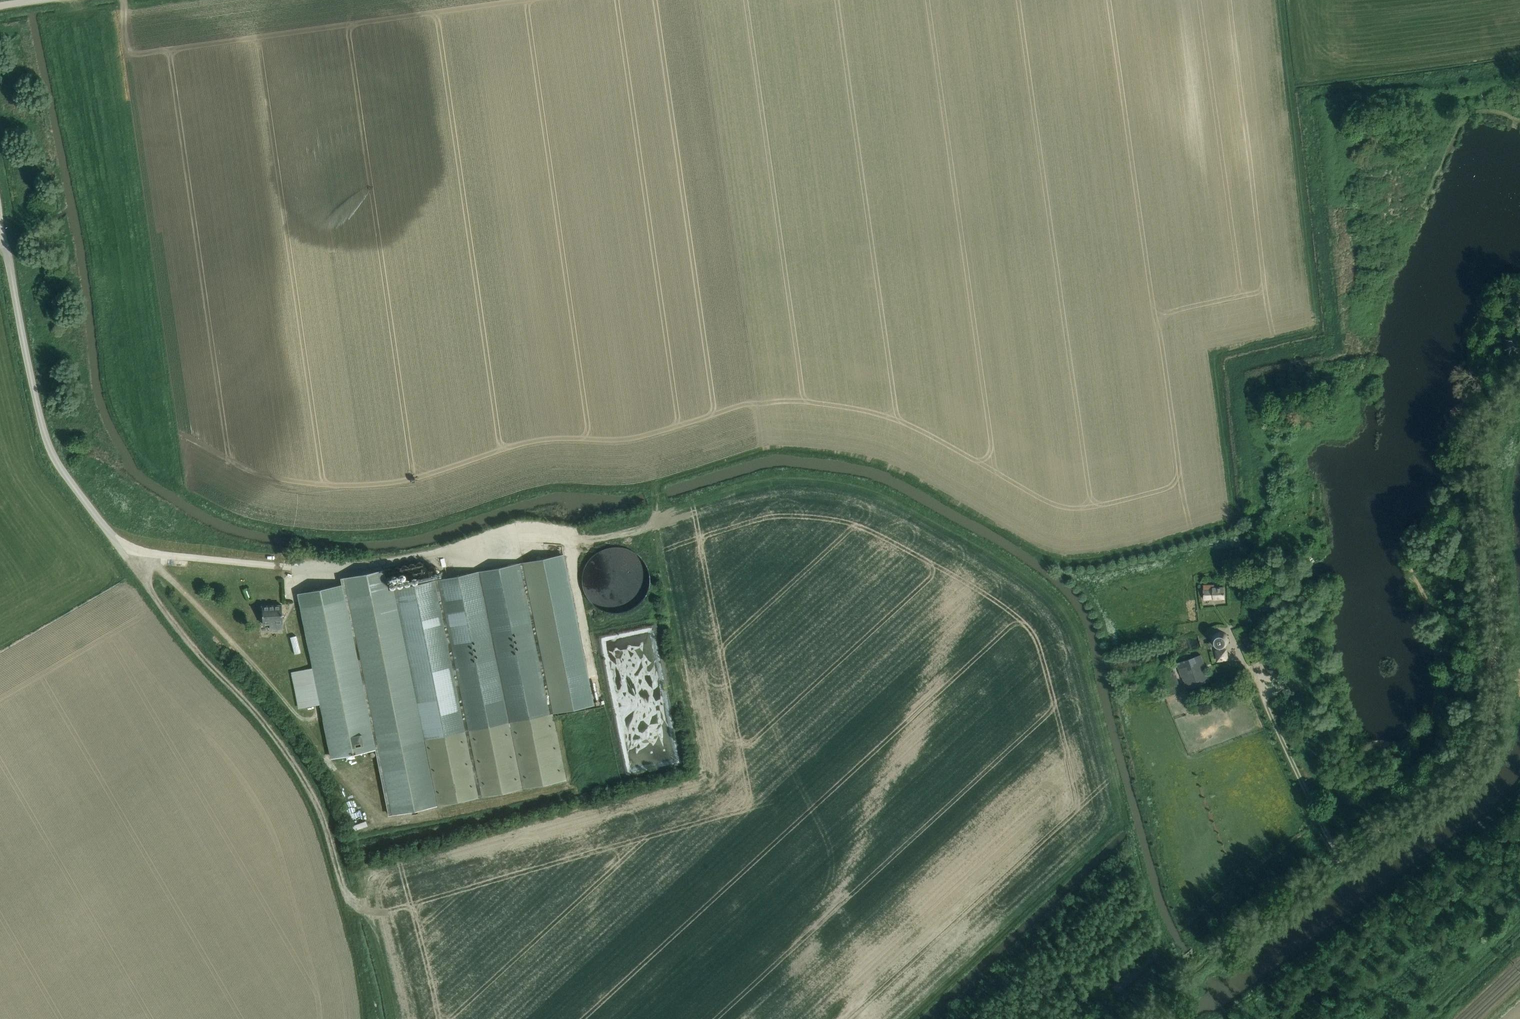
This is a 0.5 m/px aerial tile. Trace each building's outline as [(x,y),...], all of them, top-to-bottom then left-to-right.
[(594,702),(563,556),(394,590),(388,568),(339,577),(340,585),(298,591),(331,760),(375,750),(388,815),(567,779),(551,712),(594,702)] [(1224,597),(1223,587),(1214,588),(1214,584),(1202,585),(1204,599),(1224,597)] [(283,622),(282,614),(282,604),(262,605),(263,623),(270,623),(270,629),(277,629),(277,623),(283,622)] [(1225,632),(1222,631),(1220,631),(1219,631),(1217,631),(1216,632),(1214,633),(1213,634),(1212,635),(1212,637),(1211,638),(1211,640),(1211,641),(1212,643),(1212,644),(1213,645),(1214,647),(1216,647),(1217,648),(1218,648),(1218,649),(1215,649),(1217,661),(1229,660),(1227,648),(1224,648),(1225,647),(1226,647),(1227,645),(1228,644),(1229,643),(1229,641),(1229,640),(1229,638),(1229,637),(1228,635),(1227,634),(1226,633),(1225,632)] [(1209,681),(1202,661),(1200,654),(1177,662),(1187,689),(1209,681)] [(646,708),(644,700),(638,701),(639,710),(646,708)] [(673,956),(680,949),(677,946),(670,953),(673,956)]
